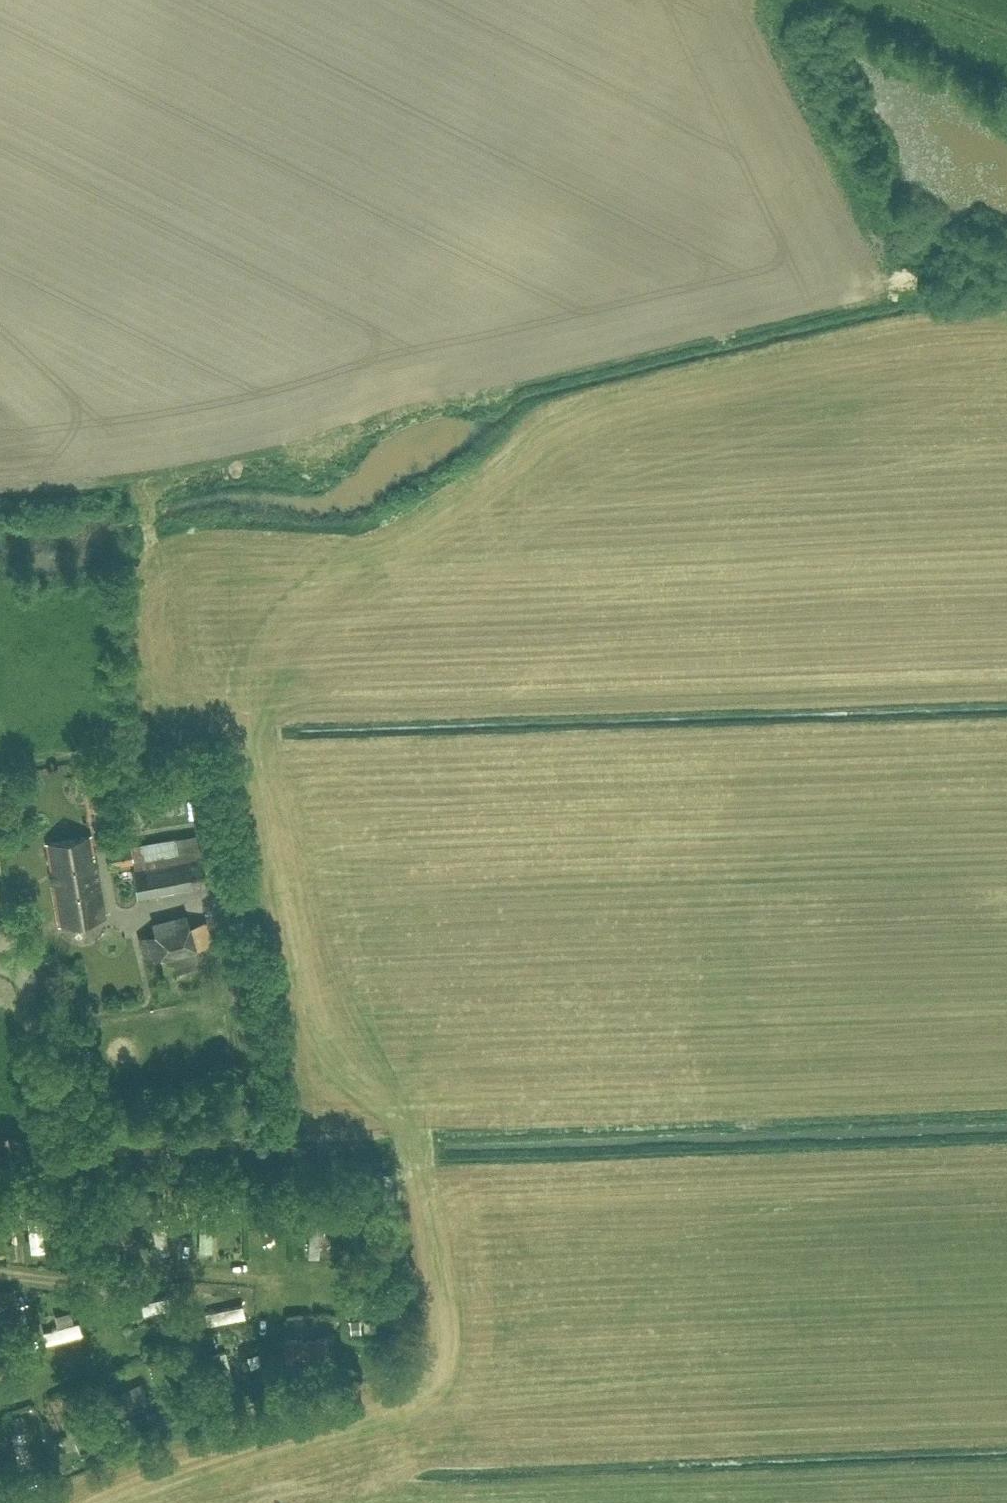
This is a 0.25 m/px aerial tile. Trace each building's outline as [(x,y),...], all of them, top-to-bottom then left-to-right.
[(205,892),(195,831),(106,847),(109,865),(131,861),(138,896),(172,888),(174,897),(205,892)] [(59,922),(104,914),(90,832),(45,840),(59,922)] [(159,954),(165,975),(199,967),(193,945),(211,940),(205,919),(188,924),(185,911),(151,920),(154,932),(138,936),(142,958),(159,954)] [(365,1211),(382,1210),(381,1197),(364,1198),(365,1211)] [(206,1210),(205,1250),(216,1251),(217,1210),(206,1210)] [(133,1245),(126,1211),(99,1214),(104,1249),(133,1245)] [(48,1214),(33,1215),(34,1250),(49,1250),(48,1214)] [(157,1217),(159,1255),(172,1254),(170,1216),(157,1217)] [(327,1257),(327,1224),(314,1224),(313,1256),(327,1257)] [(350,1290),(349,1301),(368,1303),(369,1292),(350,1290)] [(146,1302),(149,1314),(182,1306),(179,1294),(146,1302)] [(210,1310),(211,1323),(250,1318),(249,1305),(210,1310)] [(229,1392),(240,1389),(229,1351),(217,1354),(229,1392)] [(146,1396),(141,1383),(113,1395),(120,1415),(131,1411),(128,1404),(146,1396)] [(16,1411),(22,1431),(42,1424),(36,1405),(16,1411)]
